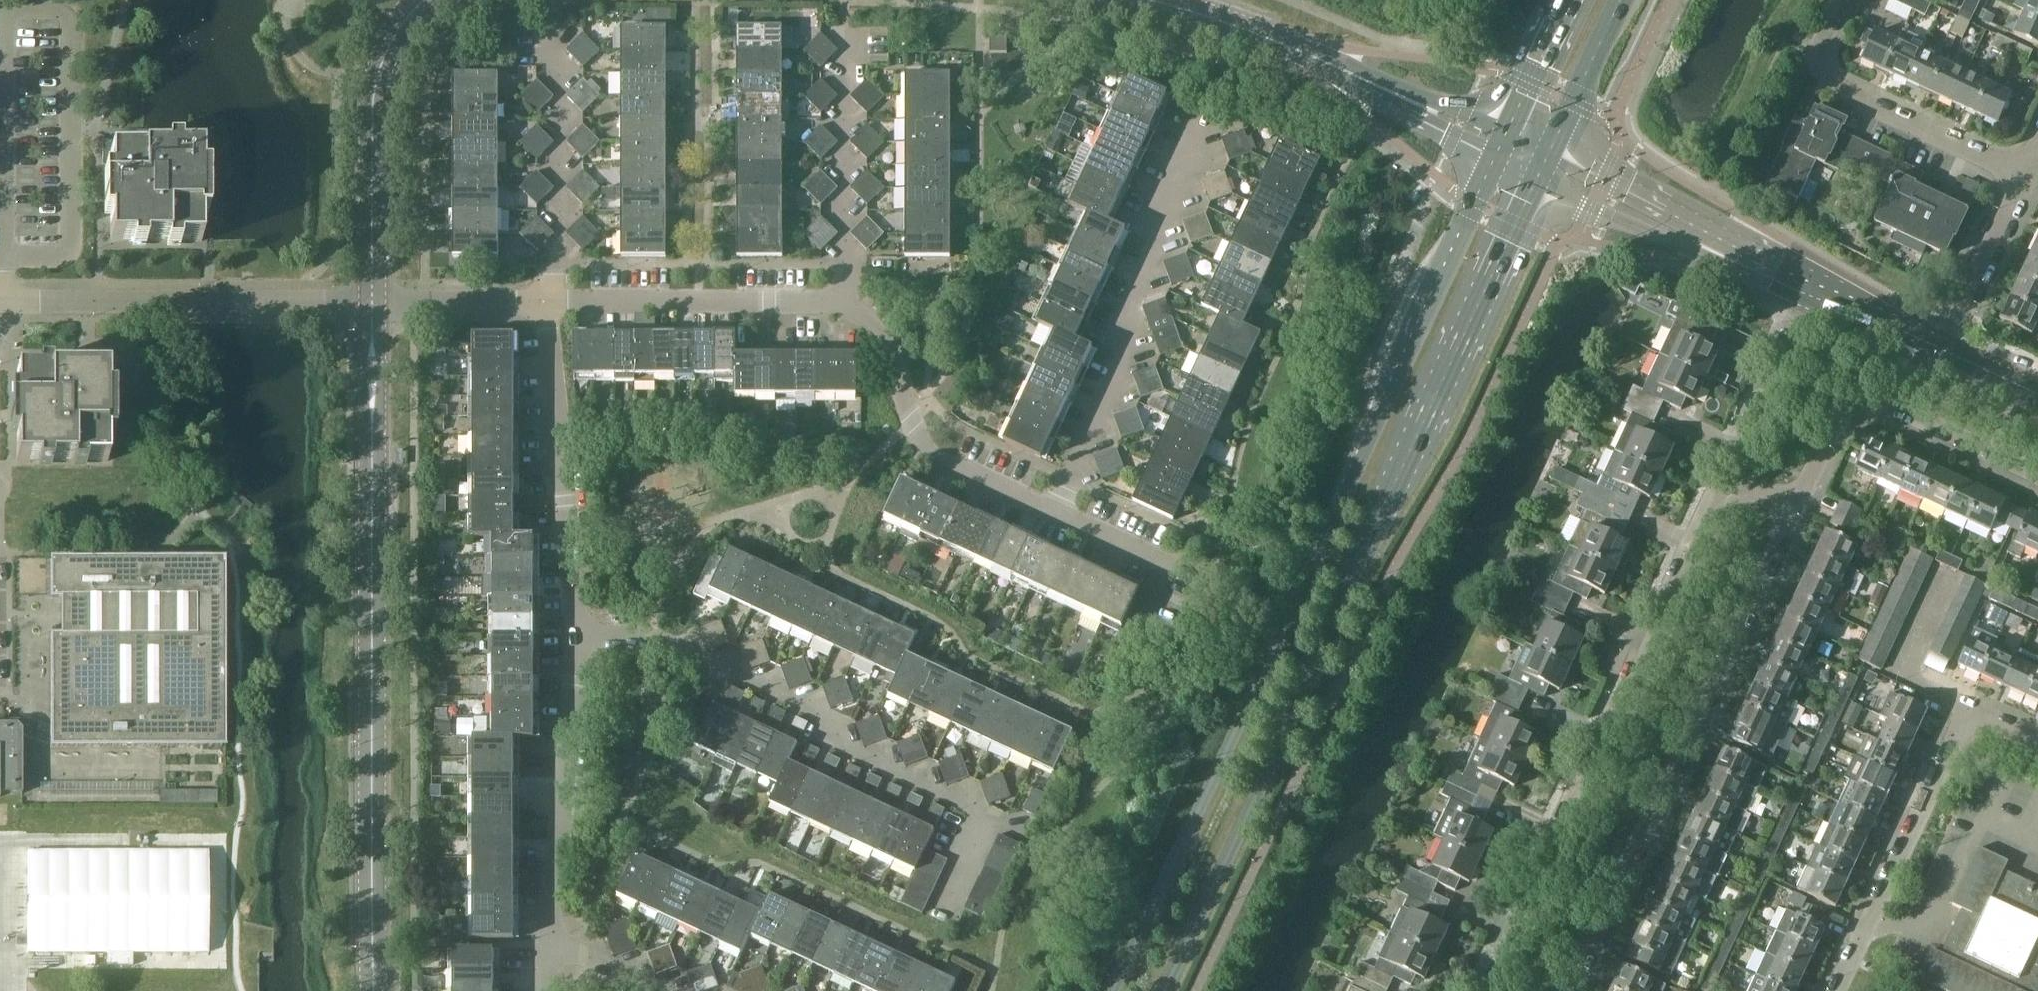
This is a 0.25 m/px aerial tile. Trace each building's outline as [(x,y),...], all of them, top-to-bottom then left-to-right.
[(1918,0),(1891,0),(1913,10),(1918,0)] [(1923,0),(1918,0),(1913,10),(1925,16),(1931,4),(1923,0)] [(1979,4),(1970,0),(1966,0),(1962,10),(1974,16),(1979,4)] [(2013,7),(2025,12),(2037,18),(2037,0),(2016,0),(2013,7)] [(1943,9),(1941,15),(1948,18),(1950,12),(1943,9)] [(672,10),(647,10),(647,24),(672,24),(672,10)] [(1968,27),(1974,16),(1962,10),(1956,21),(1968,27)] [(1983,10),(1979,18),(1992,24),(1995,16),(1983,10)] [(2025,12),(2014,35),(2037,46),(2037,18),(2025,12)] [(1963,38),(1968,27),(1956,21),(1951,33),(1963,38)] [(667,27),(623,26),(623,50),(667,50),(667,27)] [(783,49),(783,26),(739,26),(739,49),(783,49)] [(1866,33),(1862,41),(1863,44),(1869,46),(1862,61),(1885,71),(1898,43),(1876,32),(1874,35),(1869,32),(1866,33)] [(1898,43),(1885,71),(1907,82),(1921,53),(1926,42),(1903,32),(1898,43)] [(575,58),(592,42),(584,33),(567,50),(575,58)] [(839,50),(822,33),(813,41),(830,58),(839,50)] [(2004,53),(2010,41),(1998,35),(1992,47),(2004,53)] [(1007,52),(1007,37),(991,37),(991,53),(1007,52)] [(830,58),(813,41),(805,50),(822,67),(830,58)] [(2032,51),(2010,41),(2004,53),(2027,63),(2032,51)] [(600,50),(592,42),(575,58),(584,67),(600,50)] [(783,73),(783,49),(739,49),(739,72),(783,73)] [(667,73),(667,50),(623,50),(623,73),(667,73)] [(1921,53),(1907,82),(1930,93),(1944,64),(1921,53)] [(1944,64),(1930,93),(1953,103),(1966,74),(1944,64)] [(499,72),(455,72),(455,95),(499,96),(499,72)] [(783,96),(783,73),(739,72),(739,96),(783,96)] [(667,96),(667,73),(623,73),(623,96),(667,96)] [(907,73),(907,96),(950,96),(950,73),(907,73)] [(1966,74),(1953,103),(1976,114),(1989,85),(1966,74)] [(1132,77),(1122,97),(1159,114),(1169,94),(1132,77)] [(575,104),(592,87),(589,84),(584,79),(567,96),(575,104)] [(859,104),(876,87),(867,79),(851,96),(859,104)] [(554,96),(538,80),(529,88),(546,105),(554,96)] [(592,80),(589,84),(592,87),(599,94),(602,90),(592,80)] [(839,96),(822,80),(814,88),(830,105),(839,96)] [(1078,84),(1073,94),(1086,101),(1091,90),(1078,84)] [(1989,85),(1976,114),(1998,124),(2012,95),(1989,85)] [(599,94),(592,87),(575,104),(584,113),(601,96),(599,94)] [(884,96),(876,87),(859,104),(867,112),(884,96)] [(546,105),(529,88),(521,97),(537,113),(546,105)] [(830,105),(814,88),(806,96),(822,113),(830,105)] [(499,119),(499,96),(455,95),(455,119),(499,119)] [(667,119),(667,96),(623,96),(623,119),(667,119)] [(783,119),(783,96),(739,96),(739,119),(783,119)] [(950,119),(950,96),(907,96),(907,119),(950,119)] [(1122,97),(1113,115),(1151,133),(1159,114),(1122,97)] [(1803,132),(1793,127),(1766,187),(1774,191),(1775,189),(1799,200),(1816,162),(1887,194),(1874,222),(1947,255),(1968,210),(1916,186),(1923,172),(1840,134),(1845,122),(1815,108),(1803,132)] [(1113,115),(1105,133),(1142,151),(1151,133),(1113,115)] [(499,142),(499,119),(455,119),(455,142),(499,142)] [(667,142),(667,119),(623,119),(623,142),(667,142)] [(783,142),(783,119),(739,119),(739,142),(783,142)] [(950,142),(950,119),(907,119),(907,142),(950,142)] [(575,150),(592,133),(584,125),(567,142),(575,150)] [(839,142),(822,125),(814,134),(831,150),(839,142)] [(859,150),(875,133),(867,125),(851,141),(859,150)] [(554,142),(537,126),(529,134),(546,150),(554,142)] [(1248,141),(1244,130),(1223,138),(1227,149),(1248,141)] [(600,141),(592,133),(575,150),(584,158),(600,141)] [(884,142),(875,133),(859,150),(867,158),(884,142)] [(1105,133),(1096,152),(1133,169),(1142,151),(1105,133)] [(546,150),(529,134),(521,142),(538,159),(546,150)] [(831,150),(814,134),(806,142),(823,159),(831,150)] [(1281,139),(1271,160),(1311,179),(1321,158),(1281,139)] [(103,165),(111,165),(112,241),(203,241),(202,150),(115,150),(115,141),(103,141),(103,165)] [(1252,152),(1248,141),(1227,149),(1231,160),(1252,152)] [(499,165),(499,142),(455,142),(455,165),(499,165)] [(667,165),(667,142),(623,142),(623,165),(667,165)] [(783,165),(783,142),(739,142),(739,165),(783,165)] [(950,165),(950,142),(907,142),(907,165),(950,165)] [(1047,149),(1044,156),(1053,160),(1056,154),(1047,149)] [(1096,152),(1088,170),(1125,187),(1133,169),(1096,152)] [(1302,200),(1311,179),(1271,160),(1262,181),(1302,200)] [(499,188),(499,165),(455,165),(455,188),(499,188)] [(667,188),(667,165),(623,165),(623,188),(667,188)] [(782,188),(783,165),(739,165),(739,188),(782,188)] [(950,188),(950,165),(907,165),(907,188),(950,188)] [(1088,170),(1079,188),(1117,205),(1125,187),(1088,170)] [(575,196),(592,179),(584,171),(567,187),(575,196)] [(839,188),(822,171),(814,180),(831,196),(839,188)] [(859,196),(876,179),(867,171),(851,188),(859,196)] [(554,188),(538,172),(530,180),(546,196),(554,188)] [(1230,183),(1225,172),(1203,180),(1207,191),(1230,183)] [(600,187),(592,179),(575,196),(584,204),(600,187)] [(884,187),(876,179),(859,196),(868,204),(884,187)] [(546,196),(530,180),(521,188),(538,204),(546,196)] [(831,196),(814,180),(806,188),(822,204),(831,196)] [(1292,221),(1302,200),(1262,181),(1252,202),(1292,221)] [(1234,194),(1230,183),(1207,191),(1211,202),(1234,194)] [(499,211),(499,188),(455,188),(454,211),(499,211)] [(667,211),(667,188),(623,188),(623,211),(667,211)] [(782,211),(782,188),(739,188),(739,211),(782,211)] [(950,211),(950,188),(907,188),(907,211),(950,211)] [(1079,188),(1071,205),(1089,214),(1089,213),(1109,222),(1109,221),(1117,205),(1079,188)] [(1282,241),(1292,221),(1252,202),(1242,223),(1282,241)] [(499,234),(499,211),(454,211),(454,234),(499,234)] [(667,234),(667,211),(623,211),(623,234),(667,234)] [(782,234),(782,211),(739,211),(739,234),(782,234)] [(950,234),(950,211),(907,211),(907,234),(950,234)] [(1188,232),(1210,224),(1206,212),(1184,221),(1188,232)] [(1089,214),(1081,231),(1118,249),(1127,230),(1109,221),(1109,222),(1089,213),(1089,214)] [(555,233),(538,216),(529,225),(546,242),(555,233)] [(575,242),(592,225),(583,216),(566,233),(575,242)] [(839,233),(823,216),(814,225),(831,241),(839,233)] [(859,241),(876,224),(868,216),(851,233),(859,241)] [(1272,262),(1282,241),(1242,223),(1232,244),(1272,262)] [(884,233),(876,224),(859,241),(868,249),(884,233)] [(1214,235),(1210,224),(1188,232),(1192,243),(1214,235)] [(546,242),(529,225),(521,233),(538,250),(546,242)] [(600,233),(592,225),(575,242),(584,250),(600,233)] [(831,241),(814,225),(806,233),(822,250),(831,241)] [(1081,231),(1072,249),(1109,267),(1118,249),(1081,231)] [(499,257),(499,234),(454,234),(454,257),(499,257)] [(667,257),(667,234),(623,234),(623,257),(667,257)] [(782,257),(782,234),(739,234),(739,257),(782,257)] [(950,257),(950,234),(907,234),(907,257),(950,257)] [(1263,283),(1272,262),(1232,244),(1223,264),(1263,283)] [(1072,249),(1064,268),(1101,285),(1109,267),(1072,249)] [(1191,265),(1187,254),(1165,262),(1169,273),(1191,265)] [(2031,255),(2020,276),(2037,285),(2037,258),(2031,255)] [(1020,260),(1016,268),(1026,272),(1029,265),(1020,260)] [(1253,304),(1263,283),(1223,264),(1213,285),(1253,304)] [(1195,275),(1191,265),(1169,273),(1173,284),(1195,275)] [(1064,268),(1055,286),(1092,303),(1101,285),(1064,268)] [(2020,276),(2010,298),(2037,311),(2037,285),(2020,276)] [(1627,280),(1623,289),(1636,295),(1640,286),(1627,280)] [(1243,325),(1243,324),(1253,304),(1213,285),(1203,306),(1221,315),(1222,314),(1243,325)] [(1055,286),(1046,304),(1084,321),(1092,303),(1055,286)] [(1170,309),(1165,297),(1143,306),(1148,317),(1170,309)] [(2010,298),(2000,320),(2032,335),(2037,323),(2037,311),(2010,298)] [(1677,318),(1660,354),(1707,376),(1714,379),(1714,377),(1708,374),(1719,350),(1707,345),(1710,339),(1713,341),(1716,335),(1721,324),(1704,316),(1673,301),(1667,314),(1677,318)] [(1046,304),(1038,323),(1039,324),(1055,331),(1056,330),(1075,340),(1076,339),(1084,321),(1046,304)] [(1175,324),(1170,309),(1148,317),(1153,333),(1175,324)] [(1000,313),(994,325),(1008,331),(1014,320),(1000,313)] [(1261,332),(1243,324),(1243,325),(1222,314),(1221,315),(1212,335),(1251,353),(1261,332)] [(1039,324),(1031,341),(1047,349),(1085,366),(1094,347),(1076,339),(1075,340),(1056,330),(1055,331),(1039,324)] [(1179,336),(1175,324),(1153,333),(1157,344),(1179,336)] [(515,355),(515,335),(475,335),(475,355),(515,355)] [(595,376),(595,335),(575,335),(575,376),(595,376)] [(616,376),(616,335),(595,335),(595,376),(616,376)] [(636,376),(636,335),(616,335),(616,376),(636,376)] [(657,375),(656,335),(636,335),(636,376),(657,375)] [(677,375),(677,335),(656,335),(657,375),(677,375)] [(697,375),(697,335),(677,335),(677,375),(697,375)] [(718,375),(718,335),(697,335),(697,375),(718,375)] [(738,335),(718,335),(718,375),(718,381),(736,381),(736,375),(737,375),(737,355),(738,355),(738,335)] [(1242,374),(1251,353),(1212,335),(1203,355),(1242,374)] [(1184,347),(1179,336),(1157,344),(1161,355),(1184,347)] [(1047,349),(1039,367),(1076,385),(1085,366),(1047,349)] [(982,351),(977,361),(988,366),(993,356),(982,351)] [(1634,386),(1628,398),(1659,412),(1664,401),(1681,409),(1684,403),(1680,402),(1683,396),(1696,402),(1707,378),(1713,380),(1714,379),(1707,376),(1660,354),(1644,390),(1634,386)] [(515,375),(515,355),(475,355),(475,375),(515,375)] [(757,395),(757,355),(738,355),(737,355),(737,375),(736,375),(736,381),(736,395),(757,395)] [(778,395),(778,355),(757,355),(757,395),(778,395)] [(798,395),(798,355),(778,355),(778,395),(798,395)] [(818,395),(818,355),(798,355),(798,395),(818,395)] [(839,395),(839,355),(818,355),(818,395),(839,395)] [(858,355),(839,355),(839,395),(858,395),(858,355)] [(1232,395),(1242,374),(1203,355),(1193,376),(1232,395)] [(108,460),(108,385),(116,385),(116,361),(70,361),(70,369),(17,369),(17,461),(108,460)] [(1138,386),(1160,377),(1156,366),(1134,375),(1138,386)] [(1039,367),(1030,385),(1068,403),(1076,385),(1039,367)] [(515,395),(515,375),(475,375),(475,395),(515,395)] [(1222,416),(1232,395),(1193,376),(1183,397),(1222,416)] [(1164,388),(1160,377),(1138,386),(1142,397),(1164,388)] [(1030,385),(1021,404),(1059,421),(1068,403),(1030,385)] [(515,415),(515,395),(475,395),(475,415),(515,415)] [(1212,436),(1222,416),(1183,397),(1173,418),(1212,436)] [(1632,414),(1615,450),(1662,472),(1669,475),(1669,474),(1663,471),(1674,447),(1665,443),(1670,432),(1671,433),(1671,432),(1654,424),(1659,412),(1628,398),(1623,410),(1632,414)] [(1021,404),(1013,422),(1051,439),(1059,421),(1021,404)] [(1119,427),(1141,419),(1137,408),(1115,416),(1119,427)] [(709,413),(696,413),(697,429),(709,428),(709,413)] [(669,414),(657,414),(657,426),(669,426),(669,414)] [(515,435),(515,415),(475,415),(475,435),(515,435)] [(1202,457),(1212,436),(1173,418),(1163,439),(1202,457)] [(1145,430),(1141,419),(1119,427),(1122,438),(1145,430)] [(1013,422),(1004,440),(1042,458),(1051,439),(1013,422)] [(796,431),(777,431),(778,441),(796,441),(796,431)] [(515,455),(515,435),(475,435),(475,456),(515,455)] [(1856,468),(1879,479),(1893,448),(1870,438),(1856,468)] [(1193,478),(1202,457),(1163,439),(1154,460),(1193,478)] [(1916,459),(1893,448),(1879,479),(1901,489),(1916,459)] [(1099,468),(1121,460),(1117,449),(1095,457),(1099,468)] [(1573,489),(1573,490),(1582,495),(1614,509),(1619,499),(1636,507),(1636,506),(1634,505),(1640,493),(1651,498),(1662,474),(1668,477),(1669,475),(1662,472),(1615,450),(1598,487),(1587,482),(1578,478),(1573,489)] [(515,476),(515,455),(475,456),(475,476),(515,476)] [(1938,469),(1916,459),(1901,489),(1924,500),(1938,469)] [(1125,471),(1121,460),(1099,468),(1103,479),(1125,471)] [(1183,499),(1193,478),(1154,460),(1144,481),(1183,499)] [(446,465),(433,465),(433,477),(446,477),(446,465)] [(1556,467),(1551,479),(1573,489),(1578,478),(1579,477),(1556,467)] [(1961,480),(1938,469),(1924,500),(1946,510),(1961,480)] [(516,496),(515,476),(475,476),(475,496),(516,496)] [(902,479),(884,516),(903,525),(904,525),(921,488),(921,487),(902,479)] [(1969,521),(1983,490),(1961,480),(1946,510),(1969,521)] [(1173,520),(1183,499),(1144,481),(1134,502),(1173,520)] [(904,525),(900,534),(917,542),(939,496),(921,488),(904,525)] [(2006,501),(1983,490),(1969,521),(1992,531),(1997,521),(2012,528),(2021,510),(2005,502),(2006,501)] [(1586,511),(1570,544),(1618,566),(1628,543),(1617,538),(1622,526),(1609,520),(1614,509),(1582,495),(1576,507),(1586,511)] [(516,516),(516,496),(475,496),(475,516),(516,516)] [(917,542),(916,544),(934,553),(939,542),(940,542),(958,505),(957,505),(939,496),(917,542)] [(447,497),(434,497),(434,516),(447,516),(447,497)] [(1842,501),(1836,513),(1859,523),(1864,511),(1842,501)] [(976,513),(958,505),(940,542),(958,551),(976,513)] [(2037,551),(2037,516),(2030,512),(2016,543),(2013,541),(2008,552),(2021,559),(2026,548),(2037,553),(2037,551)] [(976,513),(958,551),(976,559),(994,522),(976,513)] [(1859,523),(1836,513),(1831,523),(1854,534),(1859,523)] [(515,536),(516,516),(475,516),(475,537),(495,537),(495,536),(515,536)] [(994,522),(976,559),(977,559),(994,567),(1012,530),(994,522)] [(1899,528),(1893,539),(1903,544),(1909,532),(1899,528)] [(1012,530),(994,567),(995,568),(1013,576),(1030,539),(1013,531),(1012,530)] [(1828,531),(1817,553),(1849,568),(1860,546),(1828,531)] [(535,536),(515,536),(495,536),(495,537),(495,556),(535,556),(535,536)] [(1030,539),(1013,576),(1014,577),(1031,585),(1049,548),(1031,539),(1030,539)] [(1898,555),(1903,544),(1893,539),(1888,550),(1898,555)] [(1543,579),(1537,591),(1568,605),(1573,593),(1587,600),(1591,590),(1592,590),(1593,589),(1605,595),(1616,571),(1622,573),(1623,570),(1617,567),(1618,566),(1570,544),(1552,583),(1543,579)] [(728,604),(731,598),(750,558),(729,548),(724,559),(713,554),(695,594),(707,599),(709,595),(728,604)] [(1049,548),(1031,585),(1032,585),(1049,593),(1067,556),(1050,548),(1049,548)] [(1928,570),(1933,558),(1911,548),(1906,559),(1928,570)] [(1948,566),(1953,556),(1941,550),(1936,560),(1948,566)] [(899,551),(894,560),(905,566),(909,556),(899,551)] [(1817,553),(1807,574),(1844,592),(1844,591),(1850,594),(1859,573),(1849,568),(1817,553)] [(535,576),(535,556),(495,556),(495,577),(535,576)] [(1067,556),(1049,593),(1051,594),(1067,602),(1085,565),(1068,557),(1067,556)] [(1963,561),(1953,556),(1948,566),(1959,571),(1963,561)] [(1985,556),(1974,578),(1985,583),(1995,560),(1985,556)] [(445,557),(435,557),(435,570),(445,570),(445,557)] [(225,558),(51,559),(51,599),(60,599),(61,635),(51,635),(51,748),(226,747),(225,558)] [(771,568),(750,558),(731,598),(752,608),(771,568)] [(1928,570),(1906,559),(1901,571),(1923,581),(1928,570)] [(1085,565),(1067,602),(1069,602),(1085,610),(1103,573),(1086,565),(1085,565)] [(792,577),(771,568),(752,608),(773,617),(792,577)] [(906,568),(902,576),(918,584),(922,575),(906,568)] [(1918,592),(1923,581),(1901,571),(1896,582),(1918,592)] [(1529,572),(1524,583),(1536,588),(1541,577),(1529,572)] [(1086,610),(1079,625),(1096,633),(1103,618),(1121,582),(1105,574),(1103,573),(1085,610),(1086,610)] [(1807,574),(1797,596),(1829,611),(1833,614),(1844,592),(1807,574)] [(1985,583),(1974,578),(1966,574),(1961,585),(1982,595),(1987,584),(1985,583)] [(535,576),(495,577),(483,577),(483,597),(495,597),(535,597),(535,576)] [(812,587),(792,577),(773,617),(793,627),(812,587)] [(445,579),(436,579),(436,591),(445,591),(445,579)] [(1121,582),(1103,618),(1106,620),(1123,627),(1125,622),(1126,621),(1140,590),(1121,582)] [(1912,603),(1918,592),(1896,582),(1891,593),(1912,603)] [(1879,584),(1872,600),(1882,604),(1889,588),(1879,584)] [(1982,595),(1961,585),(1956,596),(1977,606),(1982,595)] [(814,637),(833,597),(812,587),(793,627),(814,637)] [(2001,604),(2006,594),(1995,588),(1990,599),(2001,604)] [(1537,591),(1532,603),(1552,612),(1535,648),(1578,668),(1578,667),(1572,664),(1583,640),(1575,636),(1580,625),(1562,616),(1568,605),(1537,591)] [(1907,614),(1912,603),(1891,593),(1886,604),(1907,614)] [(2013,609),(2018,599),(2006,594),(2001,604),(2013,609)] [(1797,596),(1786,618),(1818,633),(1829,611),(1797,596)] [(1977,606),(1956,596),(1950,607),(1972,617),(1977,606)] [(535,617),(535,597),(495,597),(495,617),(535,617)] [(835,646),(854,607),(833,597),(814,637),(835,646)] [(2024,615),(2029,604),(2018,599),(2013,609),(2024,615)] [(1902,625),(1907,614),(1886,604),(1880,615),(1902,625)] [(2037,614),(2037,609),(2029,604),(2024,615),(2035,620),(2037,614)] [(875,617),(854,607),(835,646),(856,656),(875,617)] [(1972,617),(1950,607),(1945,618),(1967,628),(1972,617)] [(1995,608),(1989,621),(2002,627),(2009,614),(1995,608)] [(1897,636),(1902,625),(1880,615),(1875,626),(1897,636)] [(535,637),(535,617),(495,617),(495,637),(535,637)] [(895,626),(875,617),(856,656),(877,666),(895,626)] [(714,618),(700,623),(702,627),(716,622),(714,618)] [(1786,618),(1776,640),(1808,655),(1818,633),(1786,618)] [(1967,628),(1945,618),(1940,629),(1961,639),(1967,628)] [(703,639),(725,631),(721,620),(716,622),(702,627),(699,628),(703,639)] [(916,636),(895,626),(877,666),(897,675),(898,675),(908,654),(916,636)] [(1897,636),(1875,626),(1870,637),(1892,647),(1897,636)] [(1858,627),(1854,637),(1863,641),(1867,631),(1858,627)] [(1981,675),(1993,649),(1998,639),(1976,628),(1959,664),(1981,675)] [(1961,639),(1940,629),(1935,640),(1956,650),(1961,639)] [(535,657),(535,637),(495,637),(495,657),(535,657)] [(1887,658),(1892,647),(1870,637),(1865,648),(1887,658)] [(767,638),(763,640),(767,650),(771,648),(767,638)] [(763,639),(741,647),(745,659),(767,651),(767,650),(763,640),(763,639)] [(1776,640),(1766,662),(1797,677),(1808,655),(1776,640)] [(1956,650),(1935,640),(1930,651),(1951,661),(1956,650)] [(1498,675),(1492,687),(1523,701),(1528,690),(1545,697),(1547,692),(1545,691),(1547,686),(1548,685),(1560,691),(1571,667),(1577,670),(1578,668),(1535,648),(1526,644),(1509,680),(1498,675)] [(1882,669),(1887,658),(1865,648),(1860,659),(1882,669)] [(2004,685),(2016,660),(1993,649),(1981,675),(2004,685)] [(2021,649),(2016,660),(2004,685),(2037,701),(2037,657),(2021,649)] [(771,662),(767,651),(745,659),(749,670),(771,662)] [(1046,653),(1041,663),(1053,668),(1057,659),(1046,653)] [(910,703),(928,664),(908,654),(898,675),(897,675),(888,693),(910,703)] [(535,677),(535,657),(495,657),(495,677),(535,677)] [(786,678),(808,670),(804,659),(782,667),(786,678)] [(1766,662),(1755,684),(1787,699),(1797,677),(1766,662)] [(444,664),(433,664),(433,677),(444,677),(444,664)] [(949,673),(928,664),(910,703),(931,713),(949,673)] [(812,680),(808,670),(786,678),(790,689),(812,680)] [(970,683),(949,673),(931,713),(951,722),(970,683)] [(1850,673),(1845,685),(1853,689),(1859,677),(1850,673)] [(1104,676),(1097,690),(1109,696),(1115,681),(1104,676)] [(535,697),(535,677),(495,677),(495,697),(535,697)] [(827,697),(849,689),(845,678),(823,686),(827,697)] [(990,693),(970,683),(951,722),(972,732),(990,693)] [(448,684),(438,684),(438,697),(448,697),(448,684)] [(1755,684),(1745,705),(1777,721),(1788,726),(1798,704),(1787,699),(1755,684)] [(1845,685),(1839,697),(1848,701),(1853,689),(1845,685)] [(691,726),(690,731),(691,735),(693,739),(696,742),(695,744),(716,754),(735,714),(736,715),(746,693),(734,687),(733,687),(723,708),(714,704),(708,717),(703,716),(699,717),(695,719),(692,722),(691,726)] [(1496,703),(1479,739),(1480,739),(1533,764),(1533,763),(1527,760),(1538,736),(1526,731),(1531,720),(1533,721),(1534,720),(1518,713),(1523,701),(1492,687),(1487,699),(1496,703)] [(853,700),(849,689),(827,697),(831,708),(853,700)] [(1918,732),(1928,710),(1891,692),(1881,714),(1890,718),(1918,732)] [(1011,703),(990,693),(972,732),(993,742),(1011,703)] [(535,717),(535,697),(495,697),(495,717),(535,717)] [(762,710),(766,702),(755,697),(751,705),(762,710)] [(1839,697),(1834,707),(1843,711),(1848,701),(1839,697)] [(1014,752),(1032,712),(1011,703),(993,742),(1014,752)] [(1739,729),(1733,740),(1772,759),(1788,726),(1777,721),(1745,705),(1735,727),(1739,729)] [(755,724),(737,764),(758,774),(776,734),(783,720),(787,712),(774,706),(763,728),(755,724)] [(1834,707),(1829,717),(1838,721),(1843,711),(1834,707)] [(1850,707),(1842,723),(1854,728),(1861,712),(1850,707)] [(1053,722),(1032,712),(1014,752),(1035,761),(1053,722)] [(716,754),(713,763),(733,772),(737,764),(755,724),(736,715),(735,714),(716,754)] [(879,715),(868,720),(876,742),(887,738),(879,715)] [(438,717),(436,717),(436,735),(452,735),(452,717),(448,717),(438,717)] [(535,737),(535,717),(495,717),(495,736),(495,737),(516,737),(535,737)] [(805,731),(809,722),(797,717),(793,725),(805,731)] [(1833,732),(1838,721),(1828,717),(1823,727),(1824,728),(1833,732)] [(1908,753),(1918,732),(1890,718),(1880,740),(1908,753)] [(876,742),(868,720),(856,724),(865,746),(876,742)] [(1074,732),(1053,722),(1035,761),(1056,771),(1074,732)] [(22,730),(17,724),(0,724),(0,794),(22,794),(22,730)] [(1824,728),(1819,739),(1828,743),(1833,732),(1824,728)] [(776,734),(758,774),(779,784),(790,762),(799,744),(776,734)] [(920,735),(898,743),(902,754),(924,746),(920,735)] [(516,756),(516,737),(495,737),(495,736),(475,736),(475,756),(516,756)] [(1453,771),(1447,783),(1478,797),(1484,785),(1498,792),(1503,781),(1515,786),(1526,763),(1532,766),(1533,764),(1480,739),(1463,776),(1453,771)] [(1819,739),(1814,750),(1823,754),(1828,743),(1819,739)] [(1898,775),(1908,753),(1880,740),(1869,762),(1898,775)] [(817,758),(821,750),(809,745),(805,753),(817,758)] [(928,757),(924,746),(902,754),(906,765),(928,757)] [(1724,748),(1714,770),(1757,790),(1767,768),(1724,748)] [(1814,750),(1809,761),(1818,765),(1823,754),(1814,750)] [(841,759),(830,754),(826,762),(837,767),(841,759)] [(961,755),(950,758),(958,780),(969,776),(961,755)] [(516,776),(516,756),(475,756),(475,776),(516,776)] [(958,780),(950,758),(939,762),(947,784),(958,780)] [(1809,761),(1803,773),(1808,775),(1804,784),(1808,786),(1818,765),(1809,761)] [(779,784),(770,802),(792,812),(811,772),(790,762),(779,784)] [(1888,797),(1898,775),(1869,762),(1859,784),(1888,797)] [(858,777),(862,769),(850,764),(846,772),(858,777)] [(1757,790),(1714,770),(1704,792),(1747,812),(1757,790)] [(811,772),(792,812),(813,822),(832,781),(811,772)] [(879,787),(882,779),(871,774),(867,781),(879,787)] [(985,793),(1006,785),(1002,774),(981,782),(985,793)] [(516,796),(516,776),(475,776),(475,796),(516,796)] [(1850,780),(1840,801),(1849,806),(1877,819),(1888,797),(1859,784),(1850,780)] [(832,781),(813,822),(834,832),(853,791),(832,781)] [(1799,782),(1794,794),(1802,798),(1808,786),(1804,784),(1799,782)] [(900,797),(903,789),(892,783),(888,791),(900,797)] [(1452,799),(1435,835),(1446,840),(1445,841),(1487,860),(1488,859),(1482,856),(1493,833),(1481,827),(1487,815),(1473,809),(1478,797),(1447,783),(1442,795),(1452,799)] [(1010,795),(1006,785),(985,793),(989,803),(1010,795)] [(1035,815),(1045,793),(1034,788),(1024,809),(1035,815)] [(853,791),(834,832),(854,841),(873,801),(853,791)] [(1747,812),(1704,792),(1694,814),(1737,834),(1747,812)] [(920,806),(924,798),(912,793),(908,801),(920,806)] [(1794,794),(1789,804),(1797,808),(1802,798),(1794,794)] [(516,817),(516,796),(475,796),(475,817),(516,817)] [(873,801),(854,841),(875,851),(894,810),(873,801)] [(1840,801),(1830,823),(1839,827),(1867,841),(1877,819),(1849,806),(1840,801)] [(945,809),(934,803),(930,811),(942,816),(945,809)] [(1789,804),(1784,815),(1792,819),(1797,808),(1789,804)] [(894,810),(875,851),(896,861),(915,820),(894,810)] [(1737,834),(1694,814),(1684,836),(1727,856),(1737,834)] [(1784,815),(1778,826),(1787,831),(1792,819),(1784,815)] [(516,837),(516,817),(475,817),(475,837),(516,837)] [(915,820),(896,861),(916,870),(922,859),(926,849),(935,830),(915,820)] [(1830,823),(1820,845),(1829,849),(1857,862),(1867,841),(1839,827),(1830,823)] [(1778,826),(1773,837),(1782,841),(1787,831),(1778,826)] [(1017,854),(1021,843),(1000,834),(995,844),(1017,854)] [(1727,856),(1684,836),(1674,858),(1717,878),(1727,856)] [(516,857),(516,837),(475,837),(475,857),(516,857)] [(1773,837),(1768,848),(1777,852),(1782,841),(1773,837)] [(1408,867),(1401,881),(1432,895),(1438,884),(1453,892),(1454,891),(1450,889),(1456,876),(1469,883),(1481,859),(1487,862),(1487,860),(1445,841),(1434,865),(1433,866),(1420,873),(1408,867)] [(1012,865),(1017,854),(995,844),(990,855),(1012,865)] [(1768,848),(1763,859),(1772,863),(1777,852),(1768,848)] [(2004,872),(2009,863),(1979,848),(1952,905),(1963,910),(1942,955),(1932,951),(1918,980),(1941,990),(2037,990),(2037,888),(2004,872)] [(926,849),(922,859),(943,870),(948,859),(947,858),(926,849)] [(1829,849),(1818,871),(1847,884),(1857,862),(1829,849)] [(28,851),(27,953),(107,952),(107,965),(133,965),(133,952),(209,952),(209,851),(28,851)] [(637,854),(618,894),(638,903),(657,864),(637,854)] [(1007,876),(1012,865),(990,855),(985,866),(1007,876)] [(516,878),(516,857),(475,857),(475,878),(516,878)] [(1717,878),(1674,858),(1663,879),(1696,894),(1706,899),(1717,878)] [(922,859),(916,870),(917,871),(938,880),(943,870),(922,859)] [(1763,859),(1758,870),(1767,874),(1772,863),(1763,859)] [(678,873),(657,864),(638,903),(659,913),(678,873)] [(1002,886),(1007,876),(985,866),(981,877),(1002,886)] [(1808,866),(1797,888),(1808,893),(1837,906),(1847,884),(1818,871),(1808,866)] [(1758,870),(1753,881),(1762,885),(1767,874),(1758,870)] [(917,871),(912,881),(933,891),(938,880),(917,871)] [(698,883),(678,873),(659,913),(680,923),(698,883)] [(997,897),(1002,886),(981,877),(976,887),(997,897)] [(516,898),(516,878),(475,878),(475,898),(516,898)] [(1696,894),(1663,879),(1653,901),(1685,916),(1696,894)] [(912,881),(907,892),(928,902),(933,891),(912,881)] [(1408,897),(1391,933),(1443,957),(1443,955),(1437,952),(1448,929),(1438,924),(1440,919),(1442,920),(1445,914),(1427,906),(1432,895),(1401,881),(1397,892),(1408,897)] [(719,893),(698,883),(680,923),(701,932),(719,893)] [(992,908),(997,897),(976,887),(971,898),(992,908)] [(1748,891),(1743,902),(1752,906),(1757,895),(1748,891)] [(907,892),(902,903),(923,913),(928,902),(907,892)] [(722,942),(740,903),(719,893),(701,932),(722,942)] [(772,944),(790,905),(769,894),(760,912),(761,913),(751,934),(752,934),(772,944)] [(516,918),(516,898),(475,898),(475,918),(516,918)] [(987,918),(992,908),(971,898),(966,909),(987,918)] [(1685,916),(1653,901),(1643,923),(1686,943),(1696,921),(1685,916)] [(1743,902),(1737,913),(1746,917),(1752,906),(1743,902)] [(761,913),(760,912),(740,903),(722,942),(744,952),(752,934),(751,934),(761,913)] [(1788,910),(1777,932),(1816,950),(1827,928),(1821,925),(1826,913),(1805,903),(1799,915),(1799,914),(1799,915),(1788,910)] [(811,914),(790,905),(772,944),(793,954),(811,914)] [(434,909),(434,930),(445,930),(445,918),(442,918),(438,909),(434,909)] [(1737,913),(1733,923),(1742,927),(1746,917),(1737,913)] [(814,963),(832,924),(811,914),(793,954),(814,963)] [(516,939),(516,918),(475,918),(475,939),(516,939)] [(611,924),(607,934),(629,926),(630,926),(628,918),(611,924)] [(1686,943),(1643,923),(1633,945),(1635,946),(1630,957),(1671,977),(1686,943)] [(1733,923),(1727,935),(1736,939),(1742,927),(1733,923)] [(835,973),(853,934),(832,924),(814,963),(835,973)] [(607,934),(606,934),(610,945),(633,937),(629,926),(607,934)] [(1777,932),(1767,954),(1806,972),(1816,950),(1777,932)] [(1363,963),(1357,975),(1389,989),(1394,977),(1412,986),(1417,975),(1425,979),(1436,955),(1442,958),(1443,957),(1391,933),(1374,969),(1363,963)] [(874,944),(853,934),(835,973),(855,983),(874,944)] [(1727,935),(1722,946),(1731,950),(1736,939),(1727,935)] [(637,948),(633,937),(610,945),(614,956),(637,948)] [(894,953),(874,944),(855,983),(873,990),(877,990),(894,953)] [(671,945),(648,953),(652,964),(675,956),(671,945)] [(1722,946),(1717,957),(1726,961),(1731,950),(1722,946)] [(495,970),(494,949),(454,950),(454,970),(495,970)] [(915,963),(894,953),(877,990),(902,990),(915,963)] [(1757,975),(1768,981),(1790,990),(1797,990),(1806,972),(1767,954),(1757,975)] [(679,968),(675,956),(652,964),(656,976),(679,968)] [(83,957),(83,966),(94,966),(95,957),(83,957)] [(1717,957),(1712,967),(1721,971),(1726,961),(1717,957)] [(936,973),(915,963),(902,990),(927,990),(936,973)] [(1623,964),(1613,986),(1623,990),(1663,990),(1666,984),(1623,964)] [(693,984),(715,976),(711,965),(689,973),(693,984)] [(750,971),(758,990),(763,990),(769,989),(761,967),(750,971)] [(1712,967),(1707,978),(1716,983),(1721,971),(1712,967)] [(495,990),(495,970),(454,970),(454,990),(495,990)] [(750,971),(739,975),(745,990),(758,990),(750,971)] [(936,973),(927,990),(953,990),(957,983),(936,973)] [(1389,989),(1357,975),(1350,990),(1388,990),(1389,989)] [(1750,990),(1790,990),(1768,981),(1757,975),(1750,990)] [(719,987),(715,976),(693,984),(696,990),(708,990),(719,987)] [(1716,983),(1707,978),(1701,990),(1712,990),(1716,983)] [(1686,989),(1691,990),(1697,990),(1701,983),(1694,980),(1689,982),(1686,989)]
